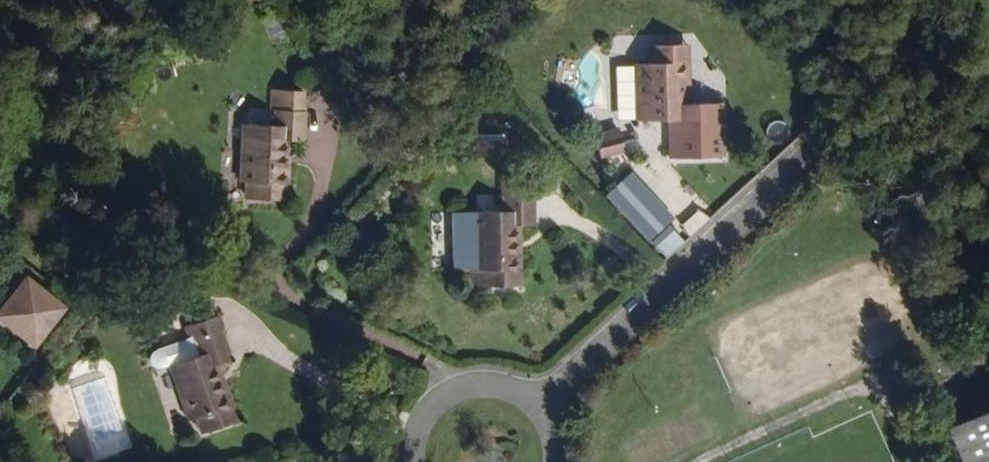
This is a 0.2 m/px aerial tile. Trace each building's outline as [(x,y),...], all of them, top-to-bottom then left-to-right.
[(698,142),(698,75),(692,76),(691,49),(655,49),(656,68),(641,69),(641,123),(641,127),(663,126),(663,143),(698,142)] [(641,123),(641,69),(620,68),(619,124),(641,123)] [(285,197),(286,145),(306,145),(306,93),(274,92),(272,125),(247,125),(246,151),(237,152),(236,181),(244,182),(243,197),(285,197)] [(515,146),(515,129),(487,130),(488,145),(515,146)] [(624,156),(622,137),(599,139),(600,157),(624,156)] [(636,172),(609,196),(651,243),(653,241),(673,224),(678,219),(636,172)] [(527,282),(527,223),(541,224),(541,186),(513,186),(513,202),(486,202),(487,224),(477,224),(476,267),(485,267),(485,281),(527,282)] [(688,241),(673,224),(653,241),(669,259),(688,241)] [(26,281),(0,315),(0,321),(38,350),(67,312),(26,281)] [(216,315),(216,300),(191,301),(192,317),(216,315)] [(201,387),(201,363),(220,363),(219,331),(223,332),(223,316),(216,315),(192,317),(187,316),(187,330),(147,331),(141,335),(141,345),(148,348),(164,348),(165,377),(158,377),(160,409),(169,409),(170,426),(207,426),(206,387),(201,387)] [(941,437),(952,461),(988,461),(988,417),(941,437)]
